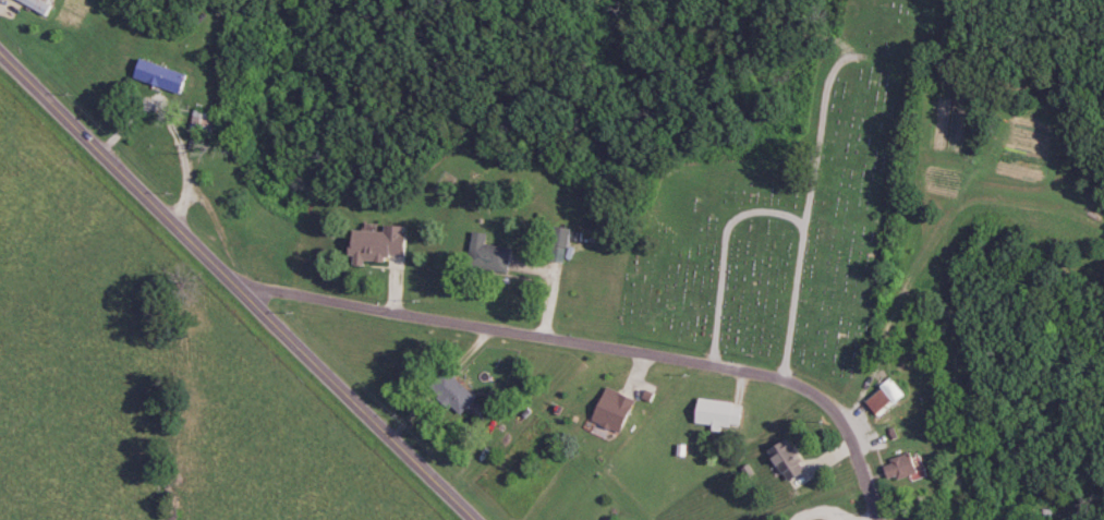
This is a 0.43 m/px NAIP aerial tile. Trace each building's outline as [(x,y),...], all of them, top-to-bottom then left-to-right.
[(46,3),(40,0),(13,0),(42,13),(46,3)] [(184,77),(135,57),(127,76),(177,95),(184,77)] [(187,131),(210,135),(213,116),(190,112),(187,131)] [(1095,203),(1103,209),(1103,190),(1095,203)] [(405,256),(405,226),(378,225),(378,230),(343,230),(343,264),(383,264),(383,256),(405,256)] [(509,249),(483,244),(485,235),(470,232),(464,266),(505,274),(509,249)] [(472,398),(442,370),(426,388),(456,416),(472,398)] [(877,419),(901,394),(885,378),(861,403),(877,419)] [(630,400),(601,386),(585,420),(614,434),(630,400)] [(689,425),(735,427),(736,402),(690,400),(689,425)] [(800,472),(788,439),(764,447),(776,481),(800,472)] [(923,473),(916,451),(879,463),(886,485),(923,473)]
